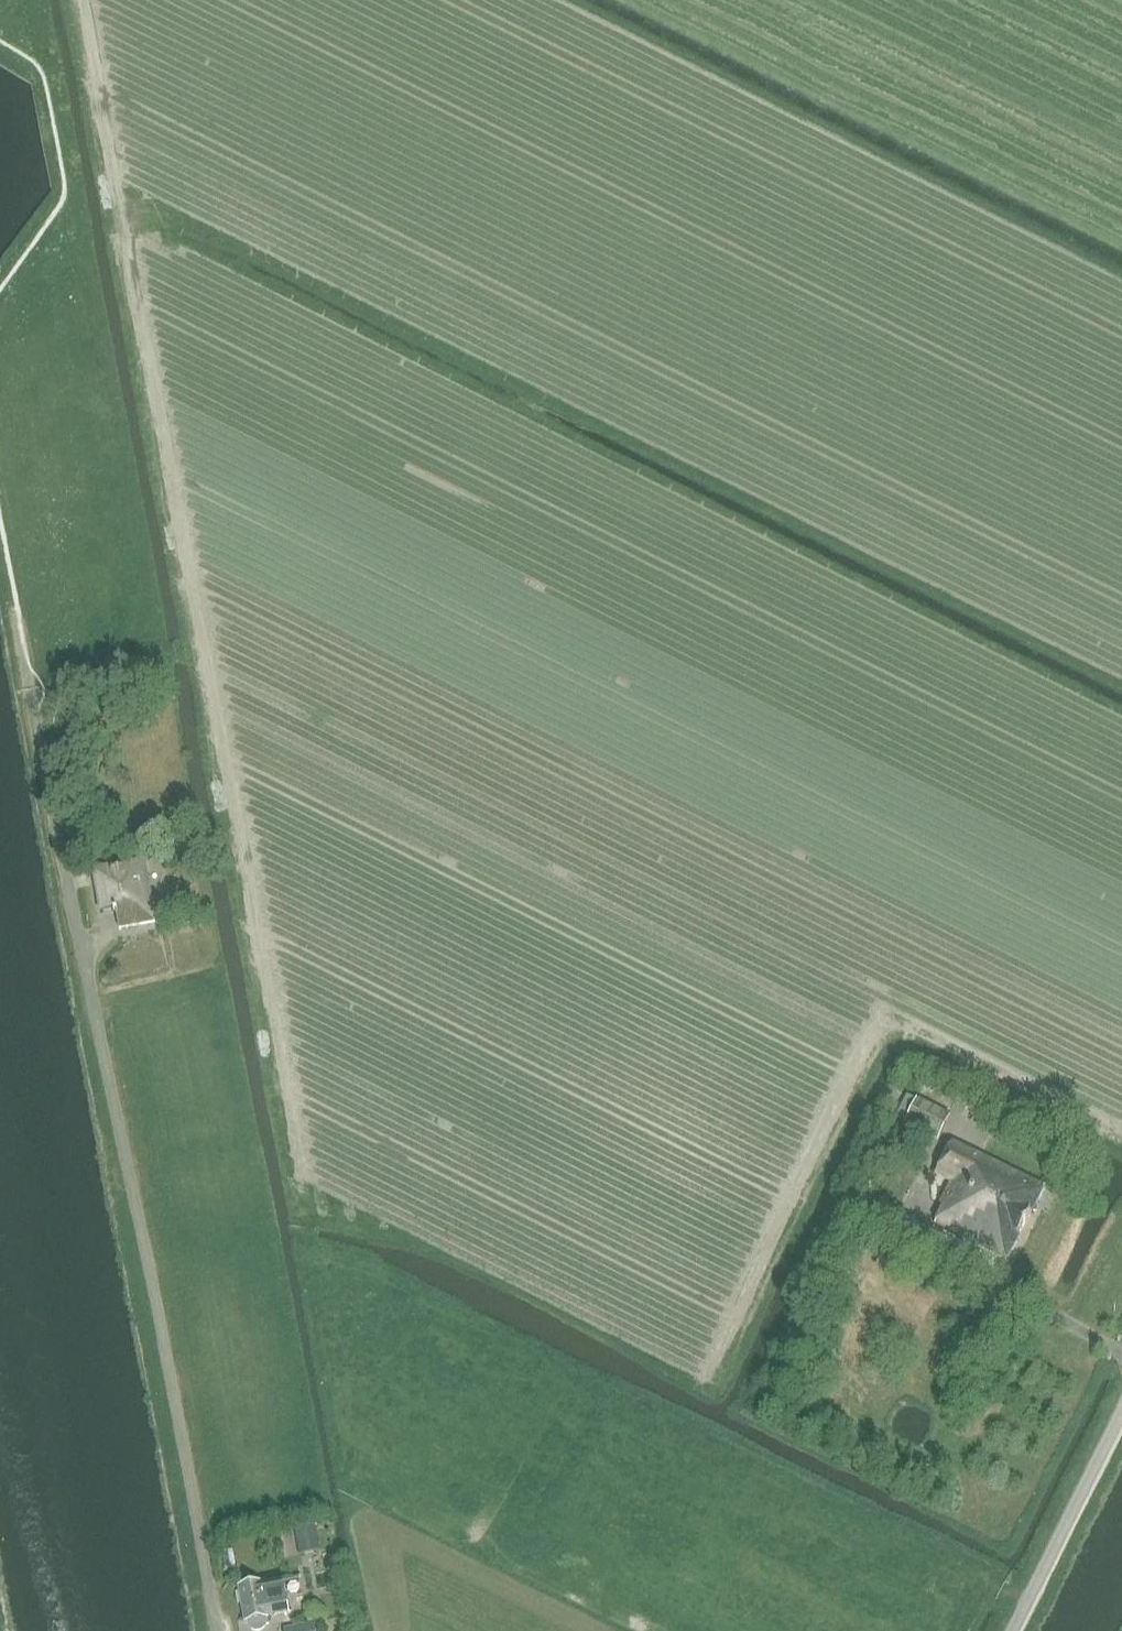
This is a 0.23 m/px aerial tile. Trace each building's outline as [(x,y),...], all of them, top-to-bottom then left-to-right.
[(115,911),(118,911),(121,928),(156,922),(148,877),(117,883),(114,869),(94,872),(101,911),(115,909),(115,911)] [(938,1141),(951,1115),(917,1098),(904,1124),(938,1141)] [(971,1150),(952,1140),(934,1176),(950,1184),(939,1204),(944,1207),(935,1225),(1007,1261),(1044,1188),(971,1151),(971,1150)] [(314,1524),(293,1529),(297,1548),(318,1544),(314,1524)] [(264,1619),(287,1615),(280,1579),(237,1587),(244,1623),(246,1623),(247,1628),(249,1630),(262,1630),(264,1630),(265,1625),(264,1619)]
